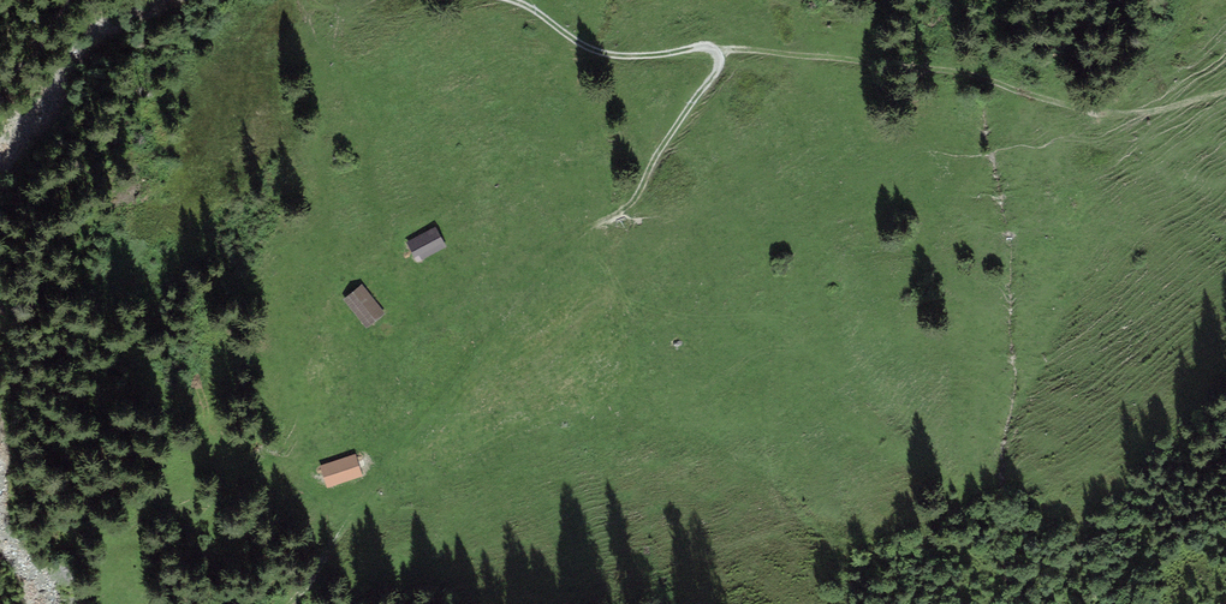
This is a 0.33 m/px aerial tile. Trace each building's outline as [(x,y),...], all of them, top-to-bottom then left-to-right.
[(416,261),(447,245),(436,225),(406,240),(416,261)] [(365,327),(385,311),(362,282),(342,297),(365,327)] [(345,481),(364,475),(356,452),(337,458),(345,481)] [(327,487),(345,481),(337,458),(319,464),(327,487)]
